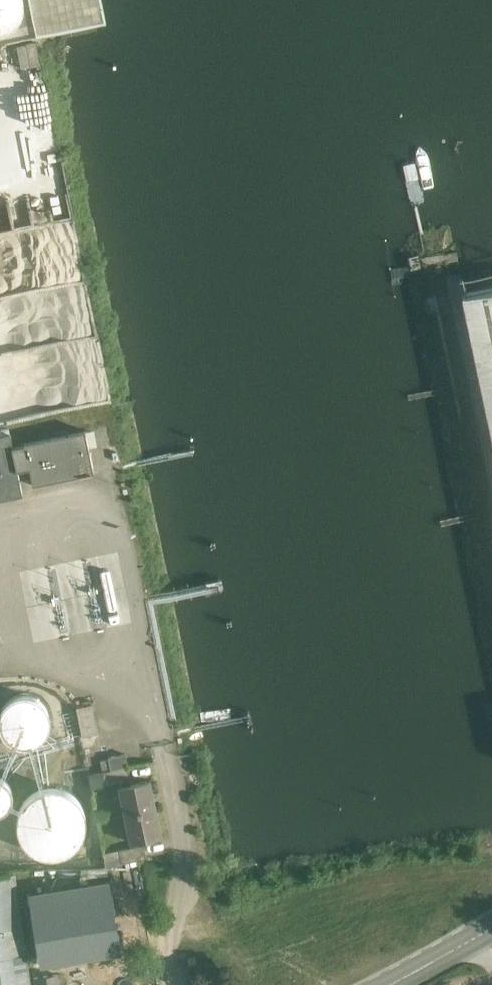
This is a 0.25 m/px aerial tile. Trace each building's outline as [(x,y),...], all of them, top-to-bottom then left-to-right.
[(1,33),(5,32),(9,30),(11,29),(15,26),(19,21),(21,17),(22,12),(23,8),(22,1),(22,0),(0,0),(0,33),(1,33)] [(462,295),(491,435),(491,288),(462,295)] [(0,436),(0,500),(23,495),(20,479),(31,477),(33,485),(94,473),(89,450),(98,449),(94,428),(24,443),(25,445),(13,446),(10,434),(0,436)] [(39,717),(39,713),(37,708),(33,701),(26,697),(22,695),(17,694),(8,696),(4,698),(0,701),(0,734),(7,739),(15,741),(24,739),(29,737),(33,734),(36,730),(37,726),(39,722),(39,718),(39,717)] [(110,770),(128,766),(125,754),(108,758),(110,770)] [(103,772),(110,770),(108,759),(100,761),(103,772)] [(132,785),(128,766),(110,770),(103,772),(102,772),(105,785),(118,783),(125,815),(156,808),(150,781),(132,785)] [(80,814),(79,807),(77,799),(74,794),(68,788),(62,784),(57,781),(50,780),(44,779),(36,781),(29,784),(25,786),(20,791),(16,797),(13,801),(11,808),(11,814),(11,819),(13,826),(16,831),(20,837),(25,841),(29,844),(36,847),(43,848),(50,848),(57,846),(62,844),(68,840),(74,834),(77,828),(79,821),(80,814)] [(122,864),(128,862),(147,858),(143,840),(162,836),(156,808),(125,815),(132,847),(119,850),(122,864)] [(13,875),(0,877),(0,984),(30,984),(13,875)] [(31,908),(40,966),(121,952),(113,895),(112,895),(31,908)] [(32,978),(33,984),(60,984),(58,974),(32,978)]
